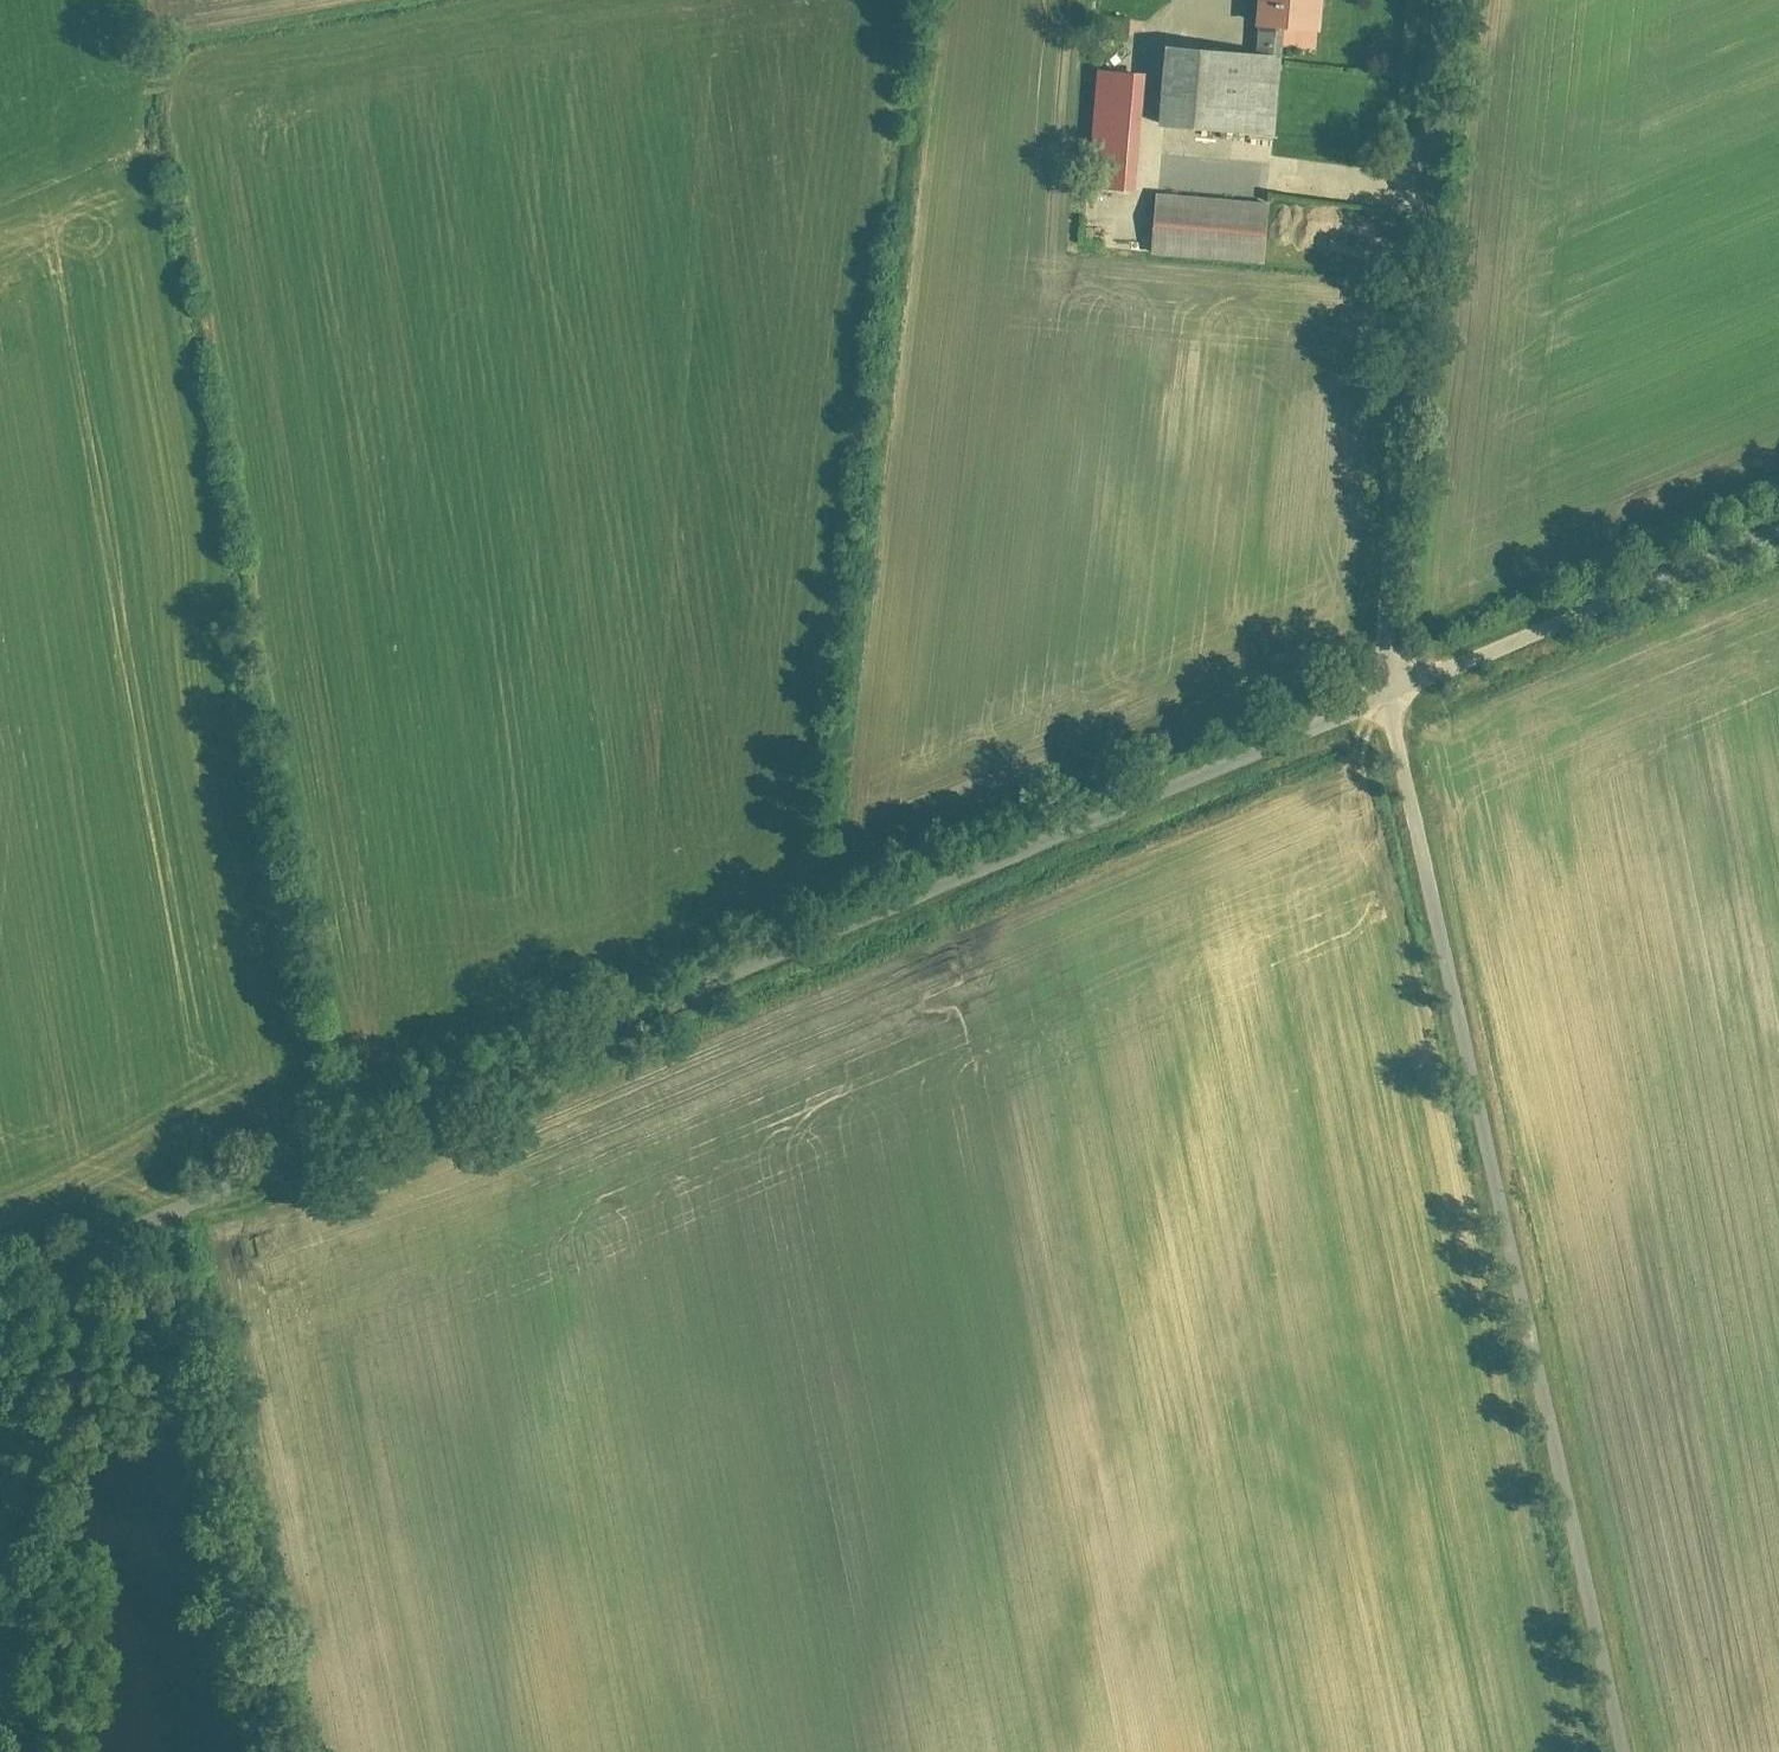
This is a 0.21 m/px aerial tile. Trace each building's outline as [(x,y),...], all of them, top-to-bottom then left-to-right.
[(1287,53),(1288,28),(1330,30),(1332,0),(1265,0),(1264,25),(1267,26),(1266,53),(1171,49),(1168,128),(1284,134),(1288,53),(1287,53)] [(1099,83),(1090,199),(1140,203),(1149,86),(1099,83)] [(1164,196),(1159,254),(1273,265),(1279,207),(1164,196)]
